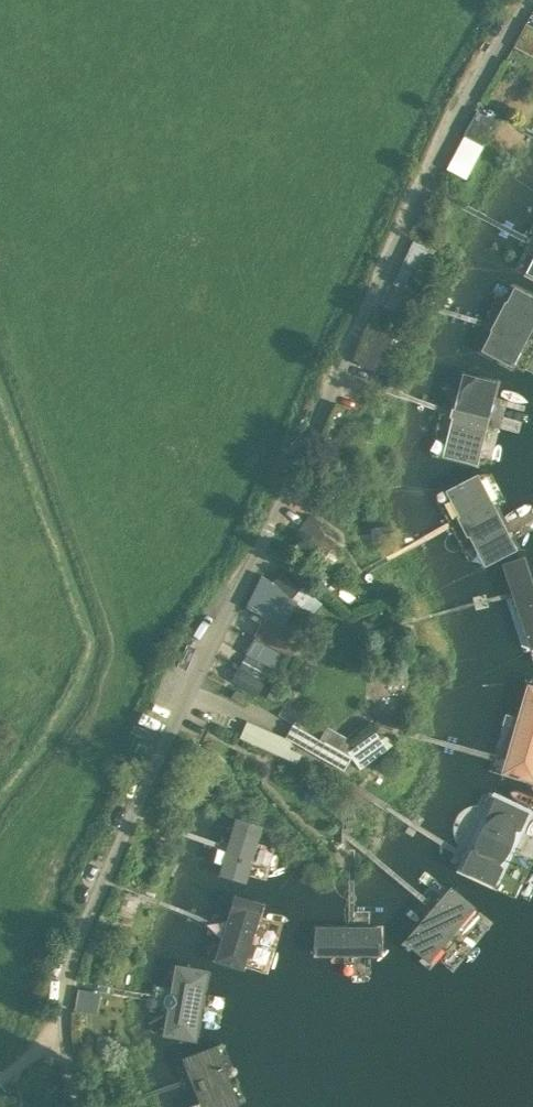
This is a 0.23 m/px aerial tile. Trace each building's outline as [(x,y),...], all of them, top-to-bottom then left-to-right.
[(532,53),(532,28),(526,24),(514,47),(532,56),(532,53)] [(477,110),(465,133),(482,143),(495,120),(477,110)] [(464,134),(454,154),(468,161),(479,142),(464,134)] [(515,272),(532,282),(532,236),(515,272)] [(402,269),(425,279),(426,280),(440,249),(439,248),(415,238),(402,269)] [(532,320),(532,307),(504,293),(471,362),(505,378),(532,320)] [(356,364),(375,372),(391,334),(372,327),(356,364)] [(467,470),(492,388),(455,377),(430,458),(467,470)] [(439,495),(482,570),(523,547),(479,472),(439,495)] [(309,515),(296,533),(328,554),(340,536),(309,515)] [(387,528),(374,529),(374,543),(383,542),(383,538),(387,537),(387,528)] [(292,551),(307,561),(315,548),(301,538),(292,551)] [(524,659),(532,656),(532,578),(528,561),(500,569),(524,659)] [(265,616),(285,626),(297,603),(291,598),(273,580),(262,574),(245,607),(264,617),(265,616)] [(293,658),(304,636),(265,616),(254,638),(293,658)] [(284,654),(254,639),(246,654),(276,670),(284,654)] [(271,668),(246,655),(232,680),(257,694),(271,668)] [(497,776),(532,787),(532,689),(525,687),(497,776)] [(269,691),(267,697),(274,701),(277,695),(269,691)] [(293,741),(255,725),(249,741),(287,757),(294,761),(299,751),(291,748),(293,741)] [(345,752),(319,737),(319,738),(313,748),(319,751),(317,754),(344,770),(351,758),(360,769),(388,748),(375,731),(346,752),(348,754),(345,752)] [(451,864),(498,889),(532,824),(532,817),(489,793),(451,864)] [(253,834),(236,827),(213,883),(230,890),(253,834)] [(393,941),(429,971),(477,914),(441,884),(421,908),(393,941)] [(241,979),(259,920),(227,910),(208,969),(241,979)] [(381,932),(308,930),(306,961),(379,964),(381,932)] [(160,1040),(195,1045),(205,973),(171,968),(160,1040)] [(79,992),(75,1012),(98,1018),(102,997),(79,992)] [(192,1106),(234,1106),(213,1047),(176,1060),(192,1106)]
